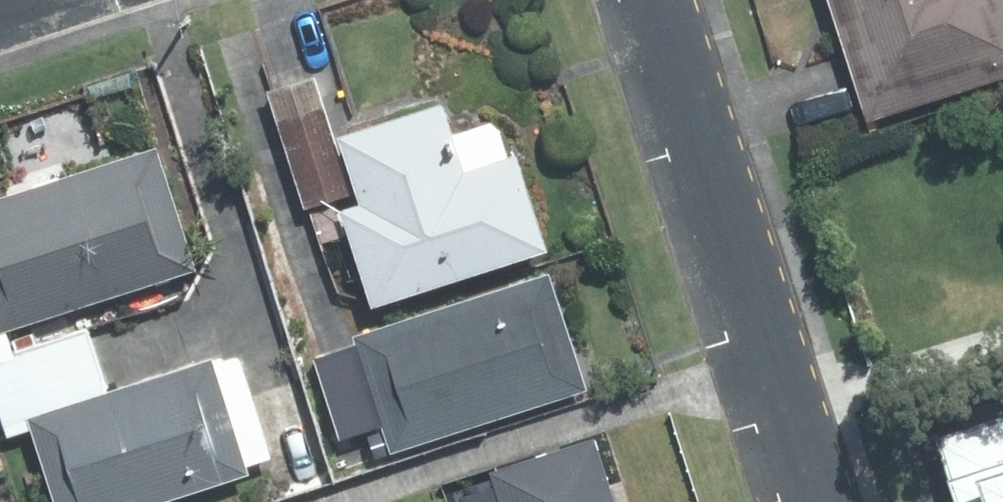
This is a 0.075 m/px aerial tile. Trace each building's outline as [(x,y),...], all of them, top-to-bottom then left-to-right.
[(858,117),(1002,70),(1002,0),(821,0),(858,117)] [(359,187),(324,69),(279,83),(315,201),(359,187)] [(376,197),(358,203),(387,297),(563,241),(532,148),(524,151),(512,113),(468,127),(458,94),(353,127),(376,197)] [(24,353),(15,324),(207,263),(168,141),(0,195),(0,359),(24,353)] [(340,200),(316,207),(326,238),(350,231),(340,200)] [(369,338),(327,350),(354,434),(396,420),(405,447),(597,382),(559,264),(365,329),(369,338)] [(21,331),(25,345),(45,339),(41,326),(21,331)] [(0,359),(0,364),(20,426),(44,419),(70,501),(153,501),(259,468),(220,353),(117,385),(99,329),(24,353),(0,359)] [(929,444),(942,485),(932,489),(936,501),(1002,501),(1002,420),(929,444)] [(504,472),(513,501),(627,501),(607,440),(504,472)]
